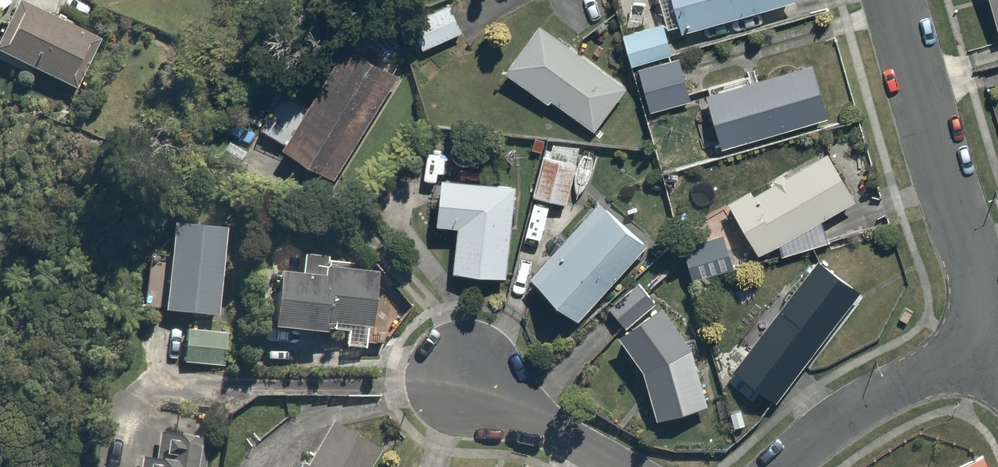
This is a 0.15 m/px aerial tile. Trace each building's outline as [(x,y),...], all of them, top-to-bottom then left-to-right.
[(28,0),(21,0),(0,39),(0,54),(70,91),(99,37),(28,0)] [(686,27),(794,0),(679,0),(686,27)] [(461,2),(409,23),(420,50),(472,29),(461,2)] [(666,20),(620,31),(628,62),(674,50),(666,20)] [(545,21),(508,70),(557,107),(562,100),(600,129),(632,87),(545,21)] [(337,180),(407,72),(354,38),(284,145),(337,180)] [(683,55),(640,67),(652,112),(695,101),(683,55)] [(814,59),(709,85),(725,148),(829,122),(814,59)] [(302,106),(285,94),(263,125),(280,137),(302,106)] [(858,140),(735,198),(760,254),(781,245),(784,255),(833,241),(821,216),(881,188),(858,140)] [(586,163),(549,149),(532,195),(569,209),(586,163)] [(516,181),(443,177),(441,219),(456,219),(454,270),(512,272),(516,181)] [(655,240),(605,196),(534,276),(585,320),(655,240)] [(231,227),(176,220),(171,260),(152,258),(145,306),(219,316),(231,227)] [(308,265),(284,264),(280,325),(346,330),(345,342),(374,344),(379,268),(333,265),(334,254),(309,252),(308,265)] [(863,294),(821,260),(735,366),(777,401),(863,294)] [(655,280),(613,306),(645,365),(657,417),(715,404),(700,340),(655,280)] [(236,329),(188,323),(183,359),(231,366),(236,329)] [(302,466),(372,466),(386,444),(333,413),(302,466)] [(205,438),(157,429),(150,466),(200,466),(205,438)] [(949,466),(994,466),(987,451),(949,466)]
